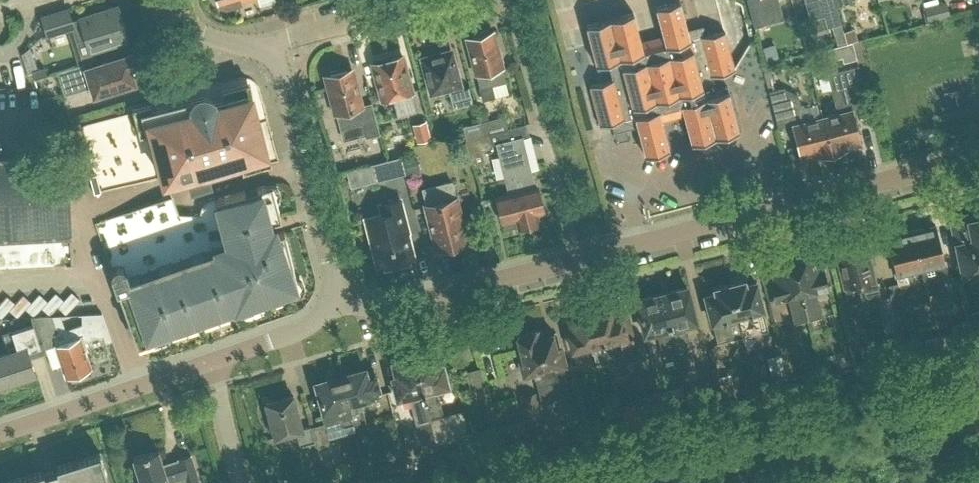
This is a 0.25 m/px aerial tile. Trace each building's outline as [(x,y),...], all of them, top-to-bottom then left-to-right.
[(680,0),(671,0),(655,4),(663,34),(641,40),(633,10),(585,23),(595,62),(608,59),(612,77),(589,84),(599,124),(611,121),(614,130),(637,124),(645,153),(669,147),(662,117),(684,112),(691,141),(739,128),(728,88),(717,92),(712,73),(735,67),(725,27),(705,32),(703,23),(687,27),(680,0)] [(754,23),(783,16),(779,0),(748,0),(754,23)] [(833,0),(804,0),(807,10),(809,18),(824,14),(827,25),(839,22),(834,3),(833,0)] [(927,19),(949,13),(946,1),(924,6),(927,19)] [(130,40),(118,4),(78,17),(79,18),(72,21),(68,8),(41,16),(47,35),(74,27),(78,39),(85,37),(90,53),(130,40)] [(467,36),(476,72),(477,72),(484,97),(507,91),(504,79),(505,79),(501,65),(502,65),(501,61),(503,58),(500,49),(497,48),(493,29),(490,30),(487,28),(480,30),(478,33),(467,36)] [(851,39),(839,42),(842,52),(844,58),(855,54),(851,39)] [(23,64),(30,85),(36,84),(35,77),(46,74),(43,65),(37,67),(30,48),(20,51),(23,64)] [(456,73),(450,50),(437,53),(436,51),(424,54),(424,57),(422,57),(431,90),(448,86),(453,105),(471,100),(468,85),(462,87),(459,73),(456,73)] [(129,66),(137,63),(133,51),(91,64),(90,60),(57,69),(64,93),(91,84),(94,93),(134,81),(129,66)] [(411,89),(402,53),(388,57),(384,55),(376,57),(374,60),(372,61),(377,81),(376,83),(378,91),(380,93),(381,97),(393,94),(397,113),(414,108),(410,89),(411,89)] [(822,114),(831,148),(860,141),(853,112),(864,109),(852,64),(826,71),(836,110),(822,114)] [(361,103),(352,67),(340,70),(337,67),(327,70),(326,74),(331,93),(329,96),(333,111),(337,110),(341,126),(361,121),(365,137),(380,133),(371,102),(361,105),(360,104),(361,103)] [(831,148),(822,114),(807,118),(802,101),(799,102),(798,94),(785,88),(784,89),(784,86),(768,90),(777,127),(793,123),(801,156),(831,148)] [(202,94),(201,94),(199,94),(147,108),(147,110),(150,120),(143,122),(145,128),(144,128),(155,167),(177,162),(179,170),(191,167),(192,171),(187,172),(190,183),(208,178),(207,172),(246,162),(246,161),(252,160),(250,153),(261,150),(262,150),(248,96),(236,100),(234,93),(228,94),(213,98),(212,97),(210,96),(208,95),(205,94),(204,94),(202,94)] [(488,132),(507,127),(504,115),(479,121),(482,134),(488,133),(488,132)] [(415,141),(429,137),(425,119),(411,123),(415,141)] [(488,132),(488,133),(491,144),(497,143),(508,191),(497,194),(503,219),(506,227),(522,223),(524,228),(536,225),(534,220),(538,219),(536,211),(543,209),(537,184),(535,184),(523,135),(510,138),(507,127),(488,132)] [(478,149),(492,146),(491,144),(488,133),(482,134),(467,139),(473,164),(481,162),(478,149)] [(69,260),(69,261),(72,261),(67,153),(64,153),(0,157),(0,264),(69,260)] [(394,175),(390,159),(370,164),(374,180),(394,175)] [(89,175),(94,193),(101,191),(96,173),(89,175)] [(456,195),(451,179),(422,186),(426,203),(425,203),(436,246),(448,243),(452,245),(461,243),(463,239),(466,238),(460,215),(462,213),(457,195),(456,195)] [(113,269),(112,270),(111,271),(117,287),(135,339),(137,338),(151,333),(153,338),(164,334),(170,332),(169,327),(183,322),(185,327),(196,323),(202,321),(201,316),(215,311),(217,315),(228,311),(228,312),(234,309),(233,304),(247,299),(249,304),(260,300),(260,301),(271,297),(273,298),(280,296),(282,293),(288,291),(287,289),(286,286),(290,277),(294,276),(294,277),(296,276),(283,230),(270,234),(265,220),(280,216),(275,198),(270,199),(266,183),(214,197),(224,236),(237,232),(242,244),(129,283),(123,267),(121,266),(119,266),(118,266),(116,266),(115,267),(114,268),(113,269)] [(408,231),(400,198),(379,204),(382,213),(365,218),(377,265),(383,264),(384,269),(400,265),(399,260),(413,256),(407,231),(408,231)] [(969,215),(951,219),(963,274),(978,271),(978,218),(970,220),(969,215)] [(911,229),(920,265),(935,262),(938,273),(947,270),(936,225),(924,227),(923,226),(911,229)] [(920,265),(911,229),(899,232),(898,234),(886,237),(897,282),(907,280),(905,269),(920,265)] [(866,241),(849,245),(848,244),(840,246),(840,248),(836,249),(844,286),(858,282),(862,300),(879,296),(866,241)] [(792,258),(807,317),(820,314),(814,288),(828,285),(824,267),(817,269),(813,253),(792,258)] [(793,321),(807,317),(792,258),(772,263),(776,279),(768,281),(773,298),(787,295),(793,321)] [(747,283),(745,276),(728,280),(742,334),(742,338),(754,335),(753,331),(766,328),(755,281),(747,283)] [(742,338),(742,334),(728,280),(711,285),(713,291),(704,293),(716,340),(730,337),(731,341),(742,338)] [(660,291),(675,352),(683,350),(682,347),(688,345),(682,322),(694,319),(686,285),(660,291)] [(58,306),(66,313),(80,298),(71,291),(64,299),(58,306)] [(667,354),(675,352),(660,291),(635,297),(643,332),(655,329),(661,352),(667,351),(667,354)] [(64,299),(56,292),(48,300),(48,301),(42,307),(50,314),(58,306),(64,299)] [(48,301),(48,300),(39,293),(31,301),(31,302),(25,308),(26,308),(34,316),(42,307),(48,301)] [(31,302),(31,301),(23,294),(15,302),(9,309),(17,316),(26,308),(25,308),(31,302)] [(15,302),(7,295),(0,302),(0,316),(1,317),(9,309),(15,302)] [(615,311),(613,303),(594,308),(602,340),(603,339),(607,358),(633,352),(630,341),(633,340),(625,309),(615,311)] [(607,358),(603,339),(602,340),(594,308),(567,314),(571,331),(568,331),(571,347),(589,343),(591,350),(592,350),(595,361),(607,358)] [(978,337),(978,308),(965,312),(967,319),(972,338),(978,337)] [(101,312),(34,316),(45,348),(53,345),(64,377),(92,367),(86,350),(88,349),(85,340),(103,334),(105,341),(111,340),(101,312)] [(947,345),(948,350),(973,344),(972,338),(967,319),(950,323),(952,331),(944,333),(947,345)] [(35,371),(28,348),(40,344),(33,322),(2,332),(8,350),(0,352),(0,383),(35,371)] [(545,332),(543,325),(518,331),(516,335),(523,361),(534,359),(538,373),(534,374),(540,399),(560,394),(556,378),(565,376),(562,363),(558,344),(555,345),(551,331),(545,332)] [(947,345),(926,350),(925,345),(909,349),(905,332),(899,333),(900,337),(906,361),(948,350),(947,345)] [(944,332),(923,337),(925,345),(926,350),(947,345),(944,333),(944,332)] [(900,337),(899,333),(878,338),(872,340),(876,356),(853,362),(857,374),(906,361),(900,337)] [(413,353),(428,417),(429,421),(441,424),(443,417),(435,386),(446,383),(441,362),(438,363),(434,348),(413,353)] [(415,420),(428,417),(413,353),(391,358),(395,374),(391,375),(396,395),(408,392),(415,420)] [(816,358),(822,382),(832,379),(825,356),(816,358)] [(813,384),(822,382),(816,358),(809,361),(801,363),(807,384),(812,383),(813,384)] [(350,400),(354,399),(379,392),(373,368),(364,370),(363,366),(342,372),(350,400)] [(357,408),(354,399),(350,400),(342,372),(318,379),(315,385),(324,417),(339,413),(342,423),(351,421),(349,411),(357,408)] [(710,407),(722,404),(716,381),(704,384),(710,407)] [(525,417),(540,413),(534,390),(519,394),(525,417)] [(315,441),(310,425),(310,424),(309,424),(301,426),(292,393),(265,400),(265,404),(263,404),(268,422),(270,421),(274,435),(294,430),(298,444),(313,440),(313,441),(315,441)] [(683,393),(652,401),(656,420),(657,423),(669,420),(669,419),(702,411),(699,398),(685,401),(683,393)] [(656,420),(652,401),(650,395),(618,403),(624,428),(656,420)] [(490,461),(491,461),(503,458),(497,429),(483,433),(490,461)] [(158,448),(132,456),(140,482),(200,482),(191,452),(178,456),(179,459),(163,464),(158,448)] [(43,470),(2,482),(110,482),(100,451),(56,466),(57,469),(44,473),(43,470)]
